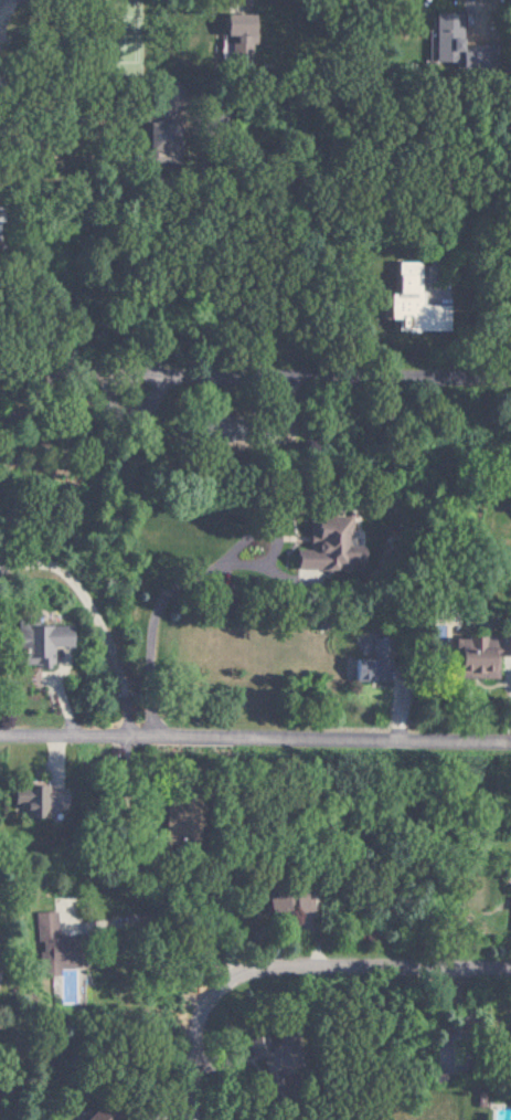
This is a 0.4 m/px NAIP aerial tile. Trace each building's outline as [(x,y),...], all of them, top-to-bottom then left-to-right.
[(432,14),(432,62),(460,62),(460,14),(432,14)] [(251,56),(249,15),(222,16),(223,36),(231,36),(232,57),(251,56)] [(290,570),(361,570),(361,551),(339,551),(340,518),(319,518),(319,523),(307,523),(307,550),(290,550),(290,570)] [(12,666),(47,666),(47,648),(65,647),(65,626),(32,626),(32,620),(12,621),(12,666)] [(495,656),(510,656),(510,636),(499,635),(499,639),(450,638),(449,678),(494,679),(495,656)] [(19,818),(44,819),(44,808),(61,808),(62,789),(9,787),(9,804),(19,804),(19,818)] [(265,898),(267,914),(285,911),(286,920),(314,917),(311,892),(265,898)] [(34,914),(39,976),(57,975),(57,968),(61,968),(56,912),(34,914)]
